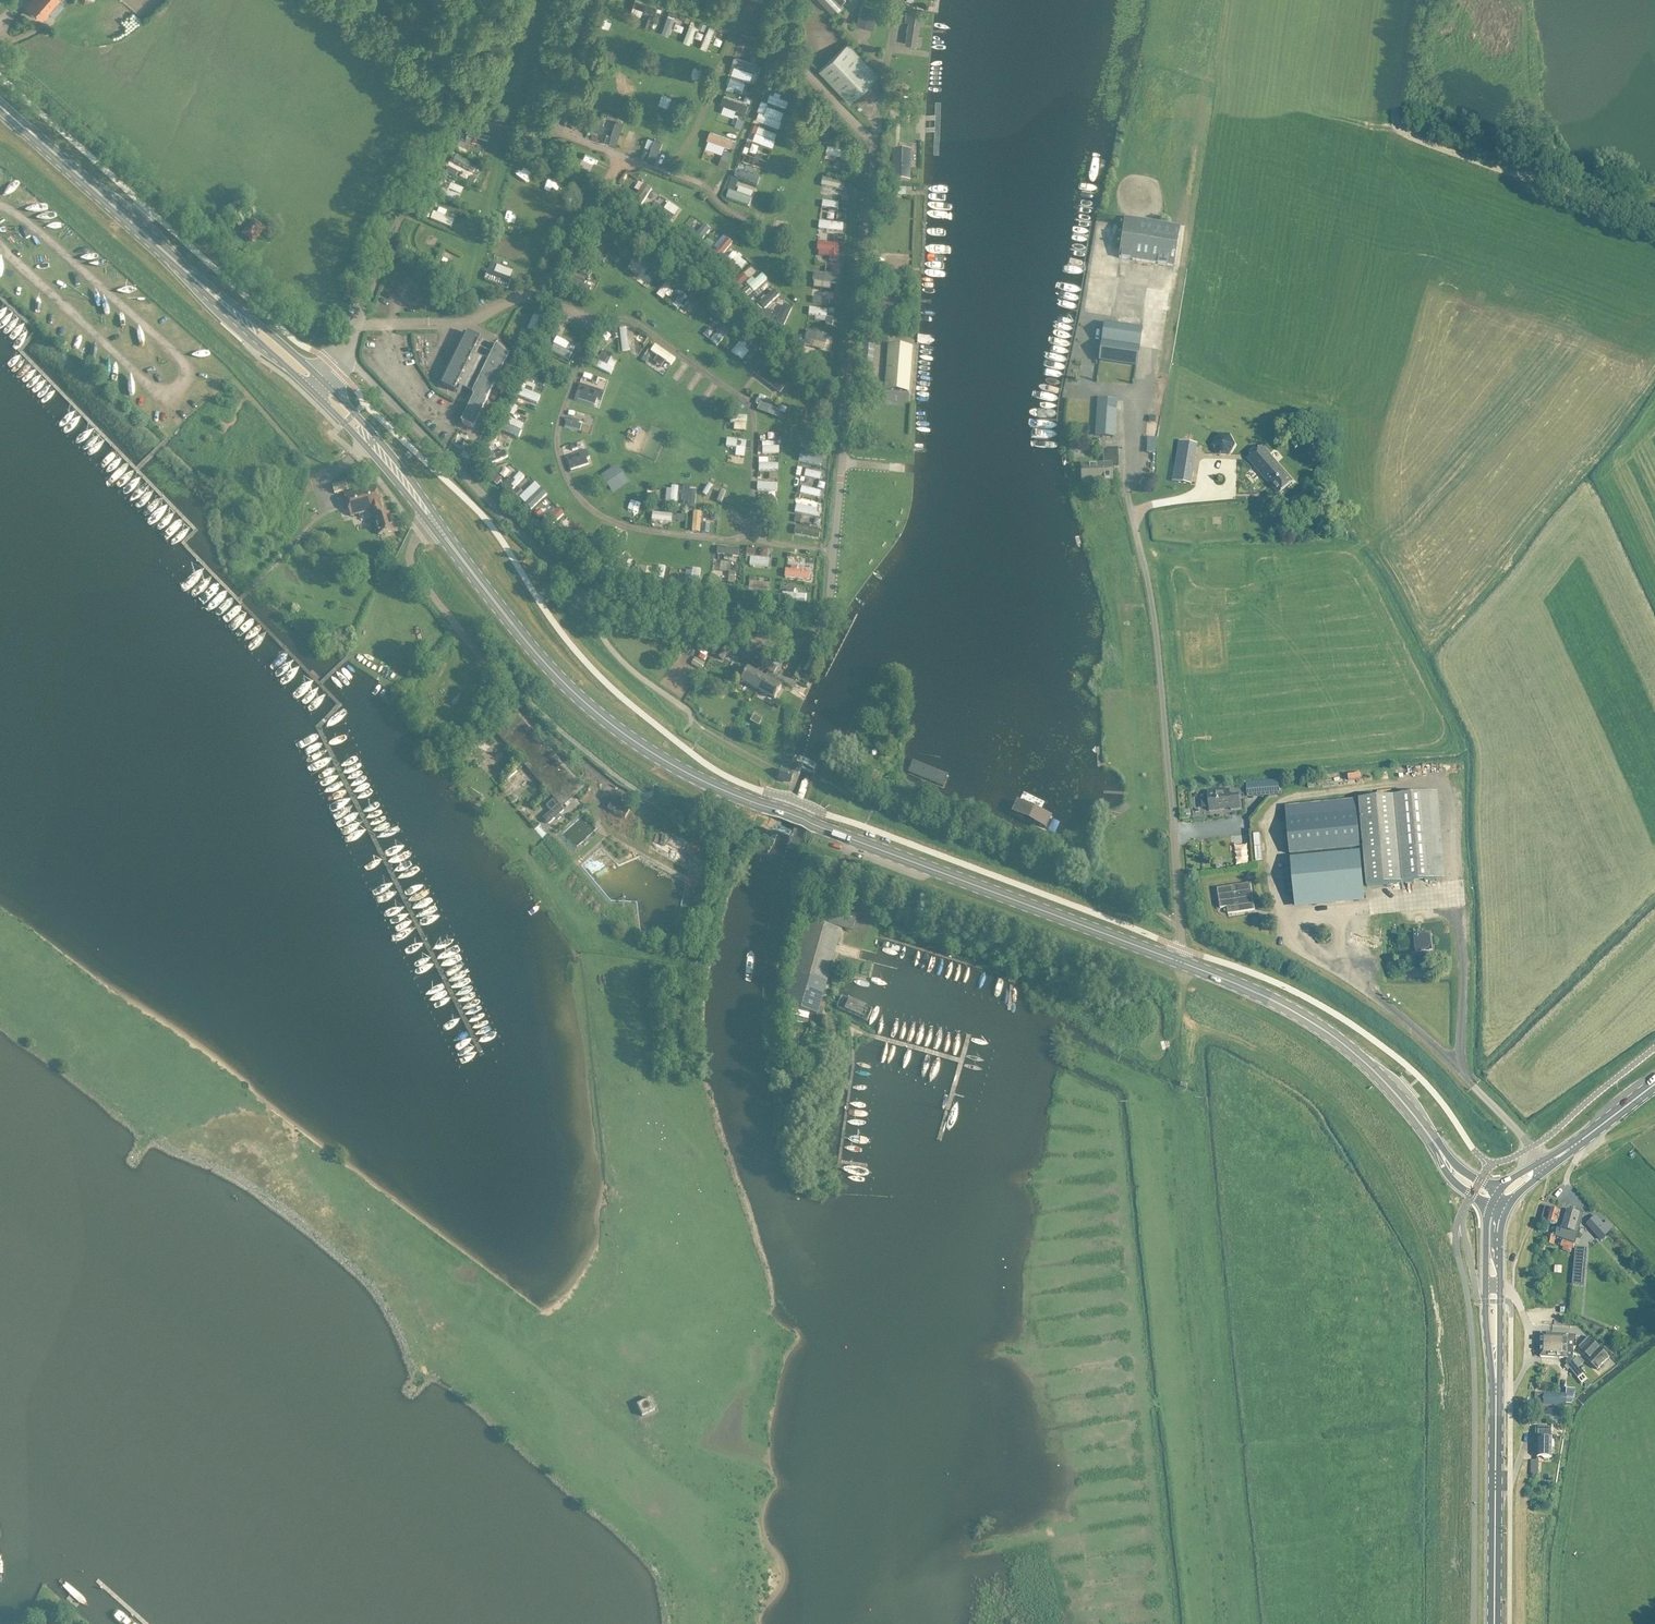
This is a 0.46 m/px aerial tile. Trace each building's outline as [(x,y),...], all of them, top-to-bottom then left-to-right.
[(42,17),(56,0),(28,0),(25,3),(42,17)] [(638,10),(641,2),(634,0),(631,0),(628,7),(638,10)] [(830,10),(840,0),(820,0),(830,10)] [(879,5),(863,0),(856,21),(873,26),(879,5)] [(642,3),(642,6),(655,10),(658,3),(654,2),(653,6),(642,3)] [(661,26),(670,28),(674,11),(665,8),(661,26)] [(920,21),(923,21),(924,12),(907,10),(905,19),(909,19),(905,41),(916,42),(920,21)] [(879,36),(888,37),(889,19),(881,18),(879,36)] [(707,36),(715,35),(712,22),(704,23),(707,36)] [(848,40),(831,57),(819,68),(849,100),(878,72),(848,40)] [(734,55),(731,64),(754,70),(756,61),(734,55)] [(729,72),(726,83),(742,87),(745,77),(729,72)] [(771,87),(766,96),(783,104),(787,95),(771,87)] [(744,96),(732,97),(732,88),(720,89),(721,99),(734,98),(735,106),(744,106),(744,96)] [(648,104),(657,107),(659,99),(650,97),(648,104)] [(721,98),(718,108),(733,113),(732,116),(741,119),(744,109),(733,106),(734,102),(721,98)] [(757,106),(754,115),(777,123),(780,114),(757,106)] [(823,113),(837,127),(842,122),(828,108),(823,113)] [(608,138),(617,140),(621,117),(613,116),(608,138)] [(486,140),(489,128),(467,124),(465,136),(486,140)] [(633,126),(625,146),(633,149),(641,129),(633,126)] [(706,137),(727,141),(729,132),(708,128),(706,137)] [(655,158),(661,134),(651,132),(646,156),(655,158)] [(732,145),(736,137),(730,134),(726,143),(732,145)] [(826,151),(844,156),(847,144),(829,139),(826,151)] [(700,156),(725,163),(729,145),(721,143),(718,153),(702,149),(700,156)] [(573,153),(586,160),(590,153),(577,146),(573,153)] [(894,150),(894,151),(893,180),(910,180),(911,150),(894,150)] [(710,173),(715,179),(723,172),(719,167),(710,173)] [(756,180),(758,172),(741,167),(739,175),(756,180)] [(833,180),(830,190),(842,193),(845,183),(833,180)] [(638,199),(636,201),(642,205),(652,186),(642,181),(634,196),(638,199)] [(447,188),(441,186),(439,193),(458,199),(462,187),(449,182),(447,188)] [(725,199),(748,207),(751,201),(727,192),(725,199)] [(662,207),(673,214),(678,206),(667,199),(662,207)] [(1180,227),(1126,218),(1119,258),(1173,267),(1180,227)] [(697,234),(702,224),(693,219),(688,230),(697,234)] [(842,229),(842,219),(819,219),(819,228),(842,229)] [(253,241),(264,229),(255,222),(245,234),(253,241)] [(723,233),(709,252),(719,258),(732,240),(723,233)] [(838,241),(844,241),(844,235),(824,234),(824,240),(816,240),(816,250),(838,250),(838,241)] [(607,257),(609,249),(599,248),(598,255),(607,257)] [(738,272),(752,260),(745,252),(731,264),(738,272)] [(495,253),(490,263),(500,268),(505,258),(495,253)] [(812,280),(824,280),(824,270),(812,269),(812,280)] [(761,270),(749,279),(756,287),(767,278),(761,270)] [(662,297),(671,283),(665,278),(655,293),(662,297)] [(769,306),(778,293),(772,288),(762,301),(769,306)] [(815,295),(814,302),(824,304),(825,296),(815,295)] [(810,306),(808,316),(824,320),(826,310),(810,306)] [(702,328),(708,333),(718,319),(711,315),(702,328)] [(1105,322),(1100,359),(1136,364),(1141,328),(1105,322)] [(618,326),(620,349),(631,349),(629,325),(618,326)] [(803,344),(824,346),(825,330),(805,328),(803,344)] [(642,337),(640,330),(633,332),(634,339),(642,337)] [(498,343),(489,361),(473,353),(481,338),(468,332),(443,385),(455,391),(459,384),(474,391),(474,393),(474,395),(475,396),(462,422),(474,427),(510,353),(498,343)] [(743,332),(730,351),(737,355),(750,336),(743,332)] [(549,350),(568,360),(572,351),(562,347),(566,339),(556,335),(549,350)] [(654,337),(642,354),(648,358),(660,342),(654,337)] [(886,389),(908,390),(911,347),(890,345),(886,389)] [(606,362),(612,352),(603,347),(598,357),(606,362)] [(660,360),(665,364),(670,357),(665,353),(660,360)] [(601,360),(597,368),(610,374),(614,366),(601,360)] [(407,370),(416,367),(414,362),(405,365),(407,370)] [(754,370),(778,388),(784,381),(760,362),(754,370)] [(583,371),(581,378),(590,380),(592,372),(583,371)] [(536,403),(540,394),(524,387),(527,380),(521,377),(514,395),(536,403)] [(777,410),(778,403),(763,401),(764,392),(757,391),(755,407),(777,410)] [(1208,405),(1215,412),(1224,404),(1218,397),(1208,405)] [(1115,435),(1116,401),(1098,400),(1096,434),(1115,435)] [(1226,424),(1239,412),(1231,404),(1219,416),(1226,424)] [(739,412),(729,416),(730,421),(741,417),(739,412)] [(579,430),(580,422),(566,420),(565,428),(579,430)] [(514,440),(515,427),(508,426),(506,439),(514,440)] [(1229,453),(1234,444),(1229,434),(1218,434),(1212,443),(1218,453),(1229,453)] [(725,444),(734,445),(734,453),(743,453),(744,436),(725,435),(725,444)] [(772,442),(772,438),(761,437),(760,451),(777,452),(778,442),(772,442)] [(1177,453),(1195,456),(1197,443),(1179,440),(1177,453)] [(1262,445),(1247,458),(1278,494),(1293,481),(1262,445)] [(585,446),(566,451),(571,468),(590,463),(585,446)] [(1120,468),(1119,446),(1103,447),(1104,464),(1081,464),(1082,482),(1113,481),(1112,468),(1120,468)] [(767,459),(767,453),(757,454),(757,469),(777,468),(776,459),(767,459)] [(1246,461),(1234,468),(1240,477),(1251,469),(1246,461)] [(803,476),(819,476),(819,468),(803,467),(803,476)] [(1191,483),(1193,470),(1175,468),(1173,481),(1191,483)] [(346,480),(333,484),(336,494),(349,490),(346,480)] [(761,490),(776,490),(776,481),(761,481),(761,490)] [(665,501),(677,501),(677,484),(665,483),(665,501)] [(818,495),(820,487),(799,483),(797,491),(818,495)] [(377,527),(380,534),(394,530),(389,512),(384,514),(381,507),(382,506),(376,485),(345,494),(351,516),(373,509),(375,516),(372,517),(375,527),(377,527)] [(704,487),(703,500),(711,501),(712,487),(704,487)] [(797,505),(796,513),(817,515),(818,506),(797,505)] [(734,514),(735,531),(742,531),(742,514),(734,514)] [(794,520),(794,535),(817,536),(818,526),(805,526),(805,521),(794,520)] [(716,550),(723,550),(723,558),(737,558),(737,544),(716,543),(716,550)] [(746,544),(746,553),(768,553),(768,544),(746,544)] [(797,553),(796,561),(804,562),(804,553),(797,553)] [(768,564),(768,554),(748,555),(749,565),(768,564)] [(809,578),(810,566),(783,566),(783,577),(809,578)] [(791,602),(806,602),(805,591),(791,592),(791,602)] [(731,646),(723,642),(721,645),(713,641),(708,649),(716,654),(715,655),(723,660),(731,646)] [(803,654),(796,666),(792,673),(799,677),(810,658),(803,654)] [(705,663),(695,657),(692,664),(701,669),(705,663)] [(769,670),(772,664),(767,661),(764,667),(769,670)] [(777,667),(772,664),(769,670),(774,673),(777,667)] [(762,682),(765,677),(748,668),(741,680),(758,689),(762,682)] [(765,677),(762,682),(758,689),(775,699),(782,687),(765,677)] [(759,725),(763,719),(754,714),(751,720),(759,725)] [(503,742),(485,755),(490,761),(507,748),(503,742)] [(909,773),(945,787),(950,774),(915,760),(909,773)] [(524,761),(519,763),(524,772),(529,770),(524,761)] [(518,765),(506,775),(517,788),(529,779),(518,765)] [(788,771),(786,770),(785,771),(782,770),(780,779),(791,783),(794,774),(788,772),(788,771)] [(1279,794),(1277,780),(1244,783),(1245,797),(1279,794)] [(1241,809),(1239,795),(1230,796),(1229,789),(1207,791),(1208,794),(1200,795),(1201,807),(1209,806),(1209,810),(1231,808),(1231,810),(1241,809)] [(1360,810),(1357,811),(1356,800),(1286,807),(1290,854),(1358,848),(1357,836),(1360,836),(1367,886),(1437,880),(1429,793),(1359,799),(1360,810)] [(1021,800),(1014,815),(1049,831),(1056,817),(1021,800)] [(541,812),(548,823),(565,812),(559,801),(541,812)] [(1237,830),(1246,831),(1246,821),(1237,821),(1237,830)] [(534,825),(540,835),(545,832),(539,822),(534,825)] [(1364,895),(1360,852),(1291,858),(1295,902),(1364,895)] [(1250,882),(1217,887),(1220,907),(1227,906),(1228,913),(1254,909),(1250,882)] [(857,914),(831,907),(829,918),(834,919),(833,924),(853,929),(857,914)] [(817,1016),(841,931),(818,925),(821,914),(812,911),(785,1007),(817,1016)] [(1431,933),(1414,935),(1415,951),(1432,950),(1431,933)] [(1560,1211),(1561,1210),(1545,1206),(1542,1219),(1551,1221),(1552,1222),(1555,1223),(1556,1222),(1557,1222),(1558,1220),(1560,1211)] [(1555,1235),(1555,1236),(1563,1239),(1574,1243),(1575,1243),(1575,1242),(1573,1241),(1575,1233),(1577,1225),(1579,1226),(1582,1216),(1580,1215),(1580,1214),(1566,1210),(1564,1210),(1564,1212),(1560,1211),(1557,1222),(1555,1235)] [(1603,1224),(1595,1215),(1586,1223),(1601,1239),(1613,1228),(1607,1221),(1603,1224)] [(1554,1244),(1555,1235),(1548,1234),(1546,1242),(1554,1244)] [(1563,1239),(1561,1245),(1571,1249),(1574,1243),(1563,1239)] [(1586,1248),(1574,1247),(1572,1285),(1583,1285),(1586,1248)] [(1576,1335),(1569,1334),(1541,1333),(1540,1344),(1573,1346),(1576,1346),(1576,1335)] [(1609,1357),(1589,1338),(1585,1343),(1583,1342),(1578,1347),(1586,1355),(1584,1358),(1597,1370),(1609,1357)] [(1540,1344),(1540,1356),(1566,1358),(1566,1364),(1582,1383),(1587,1379),(1573,1361),(1573,1346),(1540,1344)] [(1543,1393),(1542,1407),(1542,1408),(1549,1408),(1549,1405),(1565,1406),(1565,1395),(1543,1393)] [(642,1416),(656,1410),(650,1398),(637,1404),(642,1416)] [(1547,1411),(1547,1423),(1562,1423),(1563,1412),(1547,1411)] [(1551,1456),(1551,1437),(1551,1426),(1537,1426),(1537,1436),(1536,1456),(1542,1456),(1543,1458),(1548,1458),(1550,1456),(1551,1456)] [(90,1592),(68,1573),(64,1578),(83,1596),(91,1598),(90,1592)]
